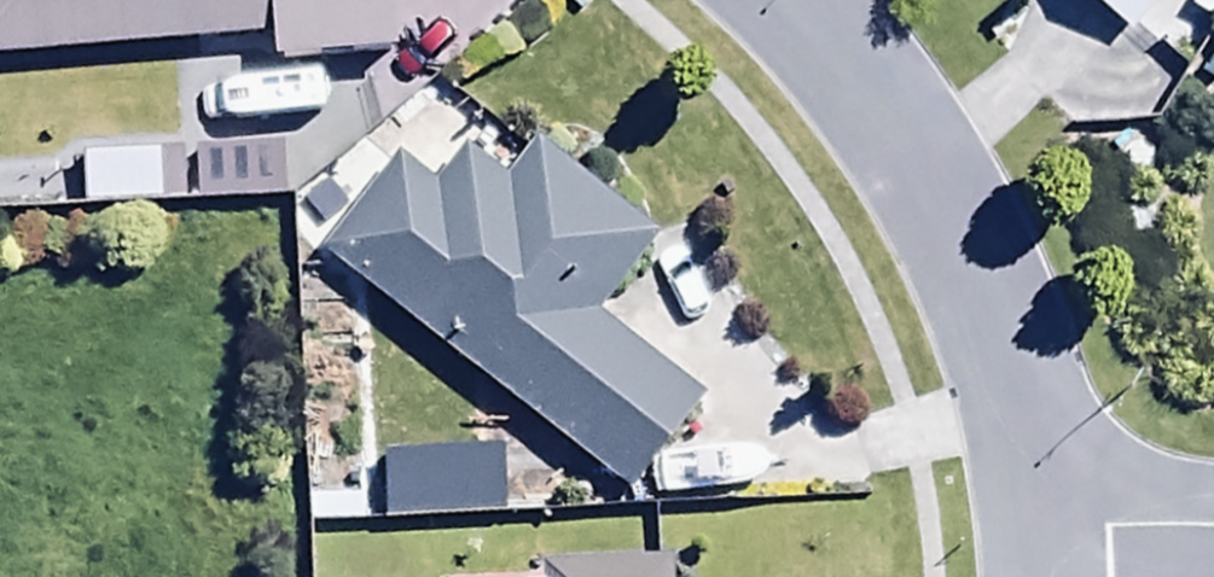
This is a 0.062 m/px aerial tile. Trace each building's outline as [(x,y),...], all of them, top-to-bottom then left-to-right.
[(270,47),(272,67),(395,60),(391,0),(0,0),(0,64),(270,47)] [(1124,34),(1155,0),(1087,0),(1124,34)] [(396,160),(317,260),(624,501),(703,401),(601,321),(662,243),(538,146),(508,185),(465,151),(434,190),(396,160)] [(193,152),(193,201),(281,201),(281,152),(193,152)] [(81,159),(83,206),(184,202),(183,156),(81,159)] [(670,566),(539,572),(540,576),(671,576),(670,566)]
